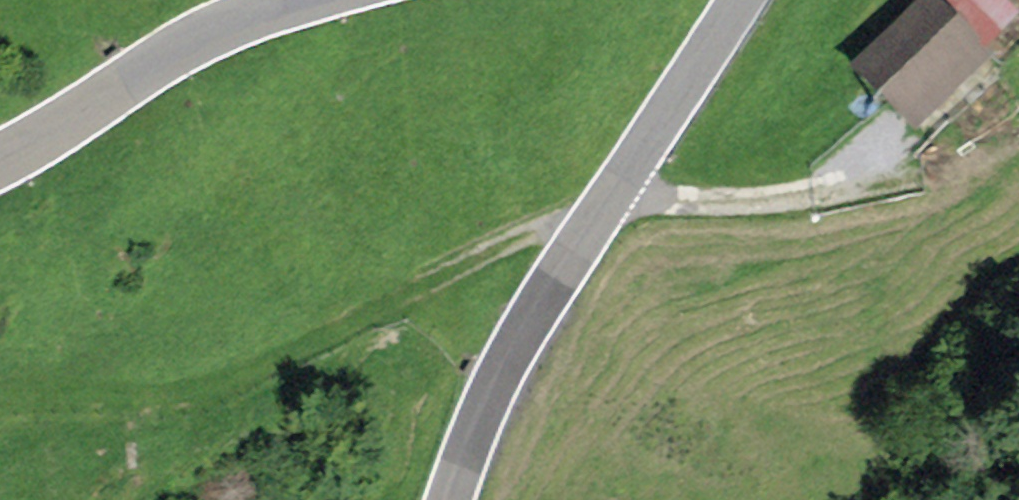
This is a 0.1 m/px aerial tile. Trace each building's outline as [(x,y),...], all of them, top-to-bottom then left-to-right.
[(976,0),(924,0),(848,78),(915,143),(1016,39),(976,0)]
